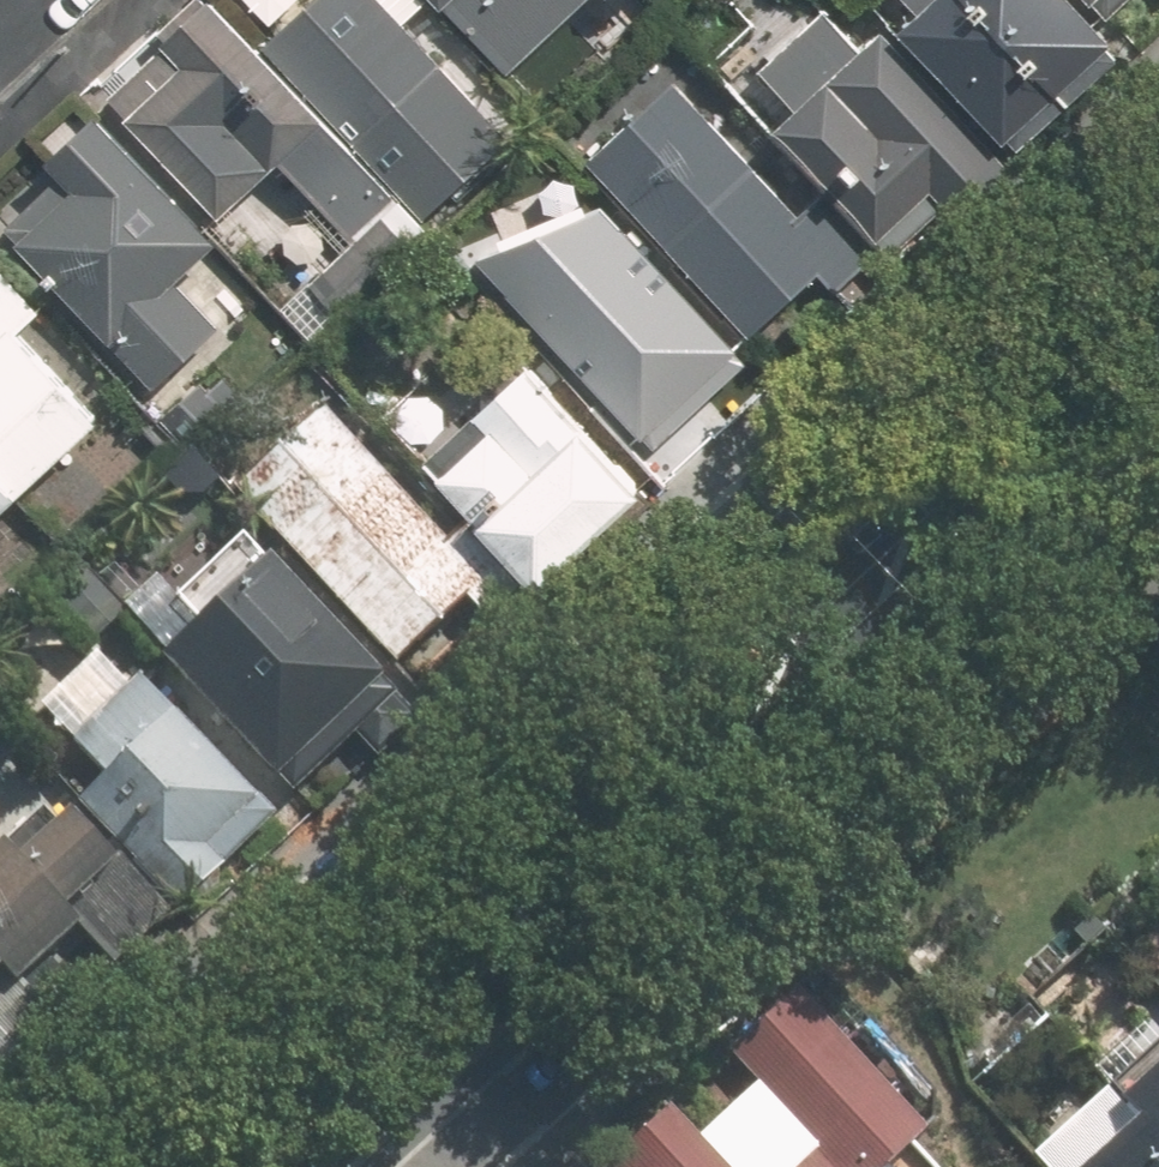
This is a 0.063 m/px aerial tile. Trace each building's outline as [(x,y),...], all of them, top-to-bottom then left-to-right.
[(207,0),(205,0),(159,41),(180,64),(125,113),(218,217),(276,165),(344,240),(388,201),(207,0)] [(509,132),(383,0),(304,0),(260,42),(424,213),(509,132)] [(473,29),(504,0),(445,0),(473,29)] [(1076,0),(933,0),(904,26),(1014,147),(1121,50),(1076,0)] [(951,218),(1009,161),(879,27),(770,131),(888,252),(938,204),(951,218)] [(794,213),(670,77),(583,156),(748,338),(818,275),(835,292),(872,259),(814,195),(794,213)] [(216,245),(97,113),(47,158),(75,189),(19,240),(149,384),(215,326),(175,283),(216,245)] [(739,341),(573,168),(487,249),(613,381),(590,403),(649,464),(690,425),(672,405),(739,341)] [(0,271),(0,506),(98,411),(17,329),(37,309),(0,271)] [(539,583),(641,483),(520,361),(462,417),(478,433),(433,476),(539,583)] [(480,614),(516,580),(464,525),(445,543),(317,407),(230,487),(394,662),(464,597),(480,614)] [(375,756),(417,718),(269,556),(161,654),(289,794),(355,734),(375,756)] [(272,817),(137,676),(73,737),(107,773),(77,802),(178,906),(272,817)] [(53,1016),(17,979),(75,925),(112,965),(166,915),(70,812),(22,857),(5,840),(0,844),(0,1065),(53,1016)] [(882,1166),(922,1131),(794,988),(727,1047),(815,1146),(791,1166),(882,1166)] [(1120,1093),(1143,1119),(1158,1136),(1158,1058),(1120,1093)] [(666,1102),(593,1166),(724,1166),(666,1102)] [(1143,1119),(1090,1166),(1158,1166),(1158,1136),(1143,1119)]
